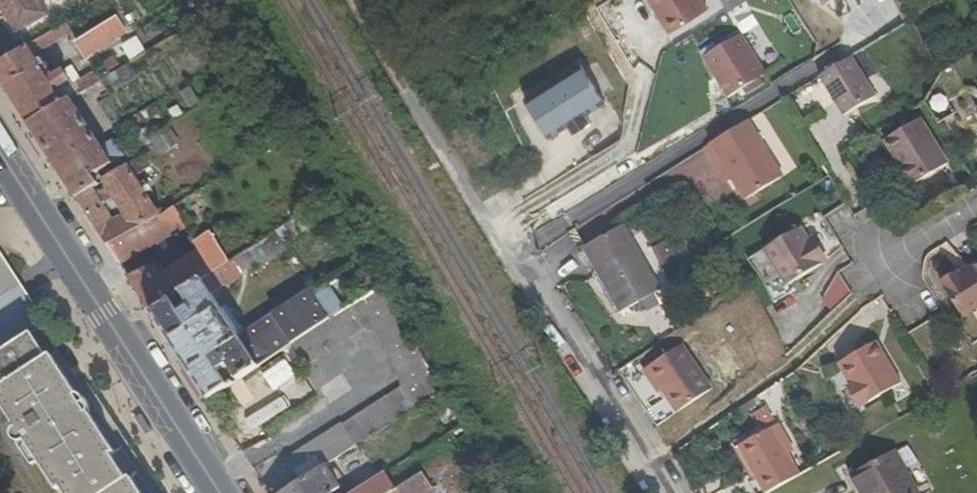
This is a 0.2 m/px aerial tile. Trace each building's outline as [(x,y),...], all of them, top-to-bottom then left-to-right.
[(17,31),(47,13),(40,0),(0,0),(0,3),(17,31)] [(673,32),(709,9),(704,0),(652,0),(673,32)] [(730,9),(743,0),(724,0),(730,9)] [(118,19),(79,43),(88,57),(127,33),(118,19)] [(30,126),(71,100),(85,92),(101,82),(104,80),(99,72),(76,87),(66,71),(51,80),(34,54),(72,30),(67,21),(0,63),(0,80),(8,91),(30,126)] [(743,32),(707,56),(733,95),(769,71),(743,32)] [(130,60),(146,52),(138,36),(121,44),(130,60)] [(117,54),(101,65),(115,85),(131,74),(117,54)] [(880,96),(857,57),(823,76),(847,116),(880,96)] [(580,65),(552,82),(581,129),(590,124),(585,116),(604,104),(580,65)] [(939,81),(927,98),(946,127),(962,116),(939,81)] [(90,99),(105,89),(101,82),(85,92),(90,99)] [(552,82),(525,99),(549,139),(569,127),(573,134),(581,129),(552,82)] [(464,98),(462,96),(437,112),(439,115),(464,98)] [(93,174),(123,156),(113,140),(101,147),(71,100),(30,126),(50,158),(76,198),(92,187),(98,183),(93,174)] [(945,147),(925,114),(888,137),(910,169),(945,147)] [(753,118),(709,145),(720,163),(725,160),(749,199),(787,175),(753,118)] [(179,146),(167,127),(152,137),(164,155),(179,146)] [(91,220),(107,245),(159,213),(127,162),(102,178),(106,183),(95,191),(92,187),(76,198),(91,220)] [(272,260),(290,248),(288,244),(305,232),(303,229),(328,212),(322,202),(280,231),(278,228),(234,258),(244,272),(269,256),(272,260)] [(185,224),(179,214),(173,204),(159,213),(107,245),(113,254),(119,264),(185,224)] [(189,221),(183,212),(179,214),(185,224),(189,221)] [(803,226),(750,259),(763,273),(776,300),(793,289),(789,283),(826,261),(811,238),(803,226)] [(151,313),(230,260),(211,231),(195,242),(199,248),(162,272),(155,261),(128,277),(139,295),(151,313)] [(655,293),(616,233),(581,255),(619,315),(640,303),(646,312),(656,306),(650,296),(655,293)] [(815,236),(811,238),(826,261),(830,258),(815,236)] [(937,281),(963,270),(952,244),(926,255),(937,281)] [(17,429),(14,431),(14,435),(14,439),(17,442),(20,443),(24,443),(26,442),(60,492),(141,492),(131,478),(127,480),(112,457),(115,455),(84,408),(81,410),(69,392),(72,390),(47,352),(43,354),(37,345),(28,332),(44,322),(0,254),(0,404),(17,429)] [(241,338),(212,294),(244,272),(234,258),(230,260),(151,313),(176,352),(208,400),(320,324),(330,317),(312,291),(241,338)] [(963,281),(959,278),(944,288),(968,325),(976,319),(976,273),(963,281)] [(831,310),(853,290),(839,275),(818,295),(831,310)] [(367,439),(422,403),(442,390),(434,378),(415,347),(398,315),(382,282),(334,315),(330,317),(320,324),(334,346),(364,327),(376,330),(400,375),(399,386),(352,416),(367,439)] [(339,308),(353,298),(346,287),(332,297),(339,308)] [(645,410),(655,426),(715,389),(685,341),(648,366),(667,397),(645,410)] [(903,384),(878,342),(841,365),(867,406),(903,384)] [(667,397),(648,366),(626,380),(645,410),(667,397)] [(75,390),(72,390),(69,392),(81,410),(84,408),(85,403),(85,399),(83,395),(79,392),(75,390)] [(474,440),(442,390),(422,403),(425,407),(438,428),(455,453),(474,440)] [(771,405),(754,412),(759,426),(776,419),(771,405)] [(341,424),(283,461),(297,485),(328,465),(355,446),(341,424)] [(790,443),(781,425),(774,429),(784,447),(790,443)] [(801,478),(784,447),(774,429),(738,449),(762,492),(774,492),(801,478)] [(895,451),(853,475),(863,492),(918,492),(895,451)] [(342,489),(328,465),(297,485),(284,492),(335,492),(342,489)]
